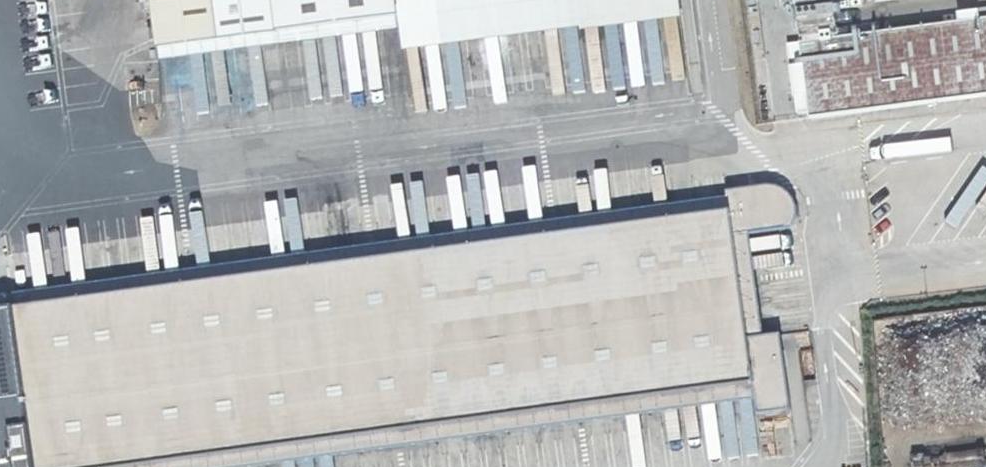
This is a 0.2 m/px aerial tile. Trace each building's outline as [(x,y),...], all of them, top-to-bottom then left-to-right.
[(675,13),(673,0),(144,0),(151,56),(393,23),(397,51),(675,13)] [(798,58),(805,114),(985,91),(985,15),(977,16),(976,9),(949,12),(950,20),(852,32),(855,51),(798,58)] [(12,302),(34,466),(71,466),(735,388),(743,415),(776,413),(766,331),(733,338),(719,233),(772,228),(785,217),(785,206),(776,190),(724,195),(724,211),(12,302)]
